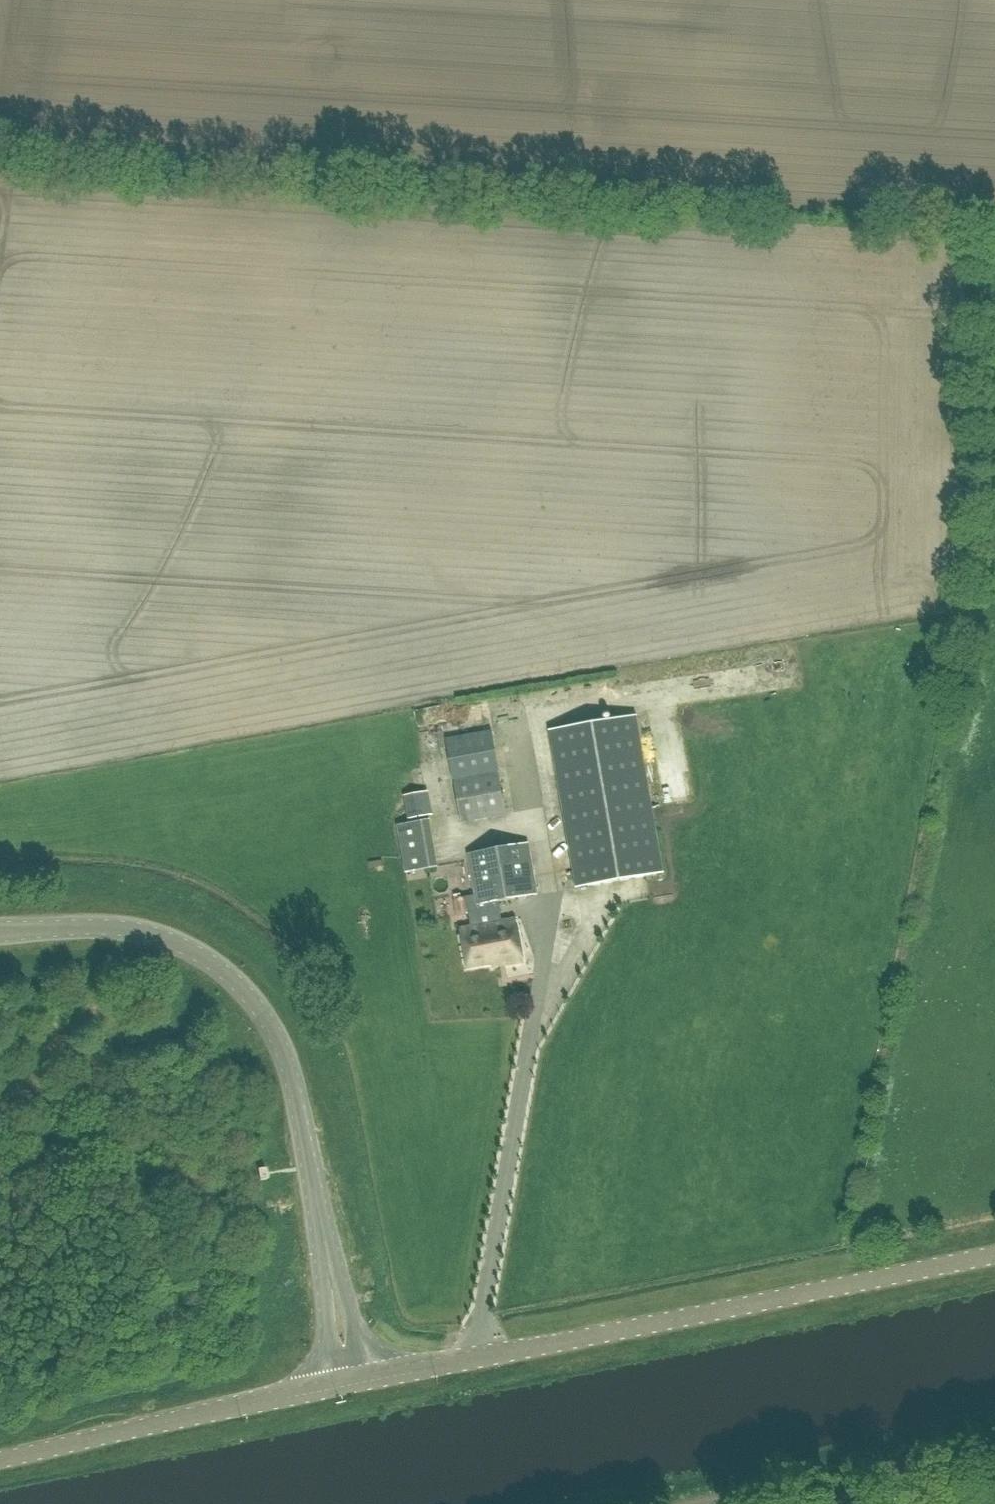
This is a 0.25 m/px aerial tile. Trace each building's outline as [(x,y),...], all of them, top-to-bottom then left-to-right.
[(664,874),(637,716),(550,731),(577,889),(664,874)] [(454,780),(461,823),(506,816),(499,772),(492,732),(447,740),(454,780)] [(428,794),(405,798),(408,821),(432,817),(428,794)] [(438,869),(430,821),(398,826),(407,874),(438,869)] [(470,915),(472,929),(502,923),(499,903),(538,896),(529,844),(469,855),(476,897),(461,899),(461,896),(455,897),(458,917),(470,915)] [(502,923),(472,929),(461,931),(468,970),(492,965),(493,969),(523,964),(516,920),(502,923)] [(265,1168),(258,1169),(260,1181),(267,1180),(265,1168)]
